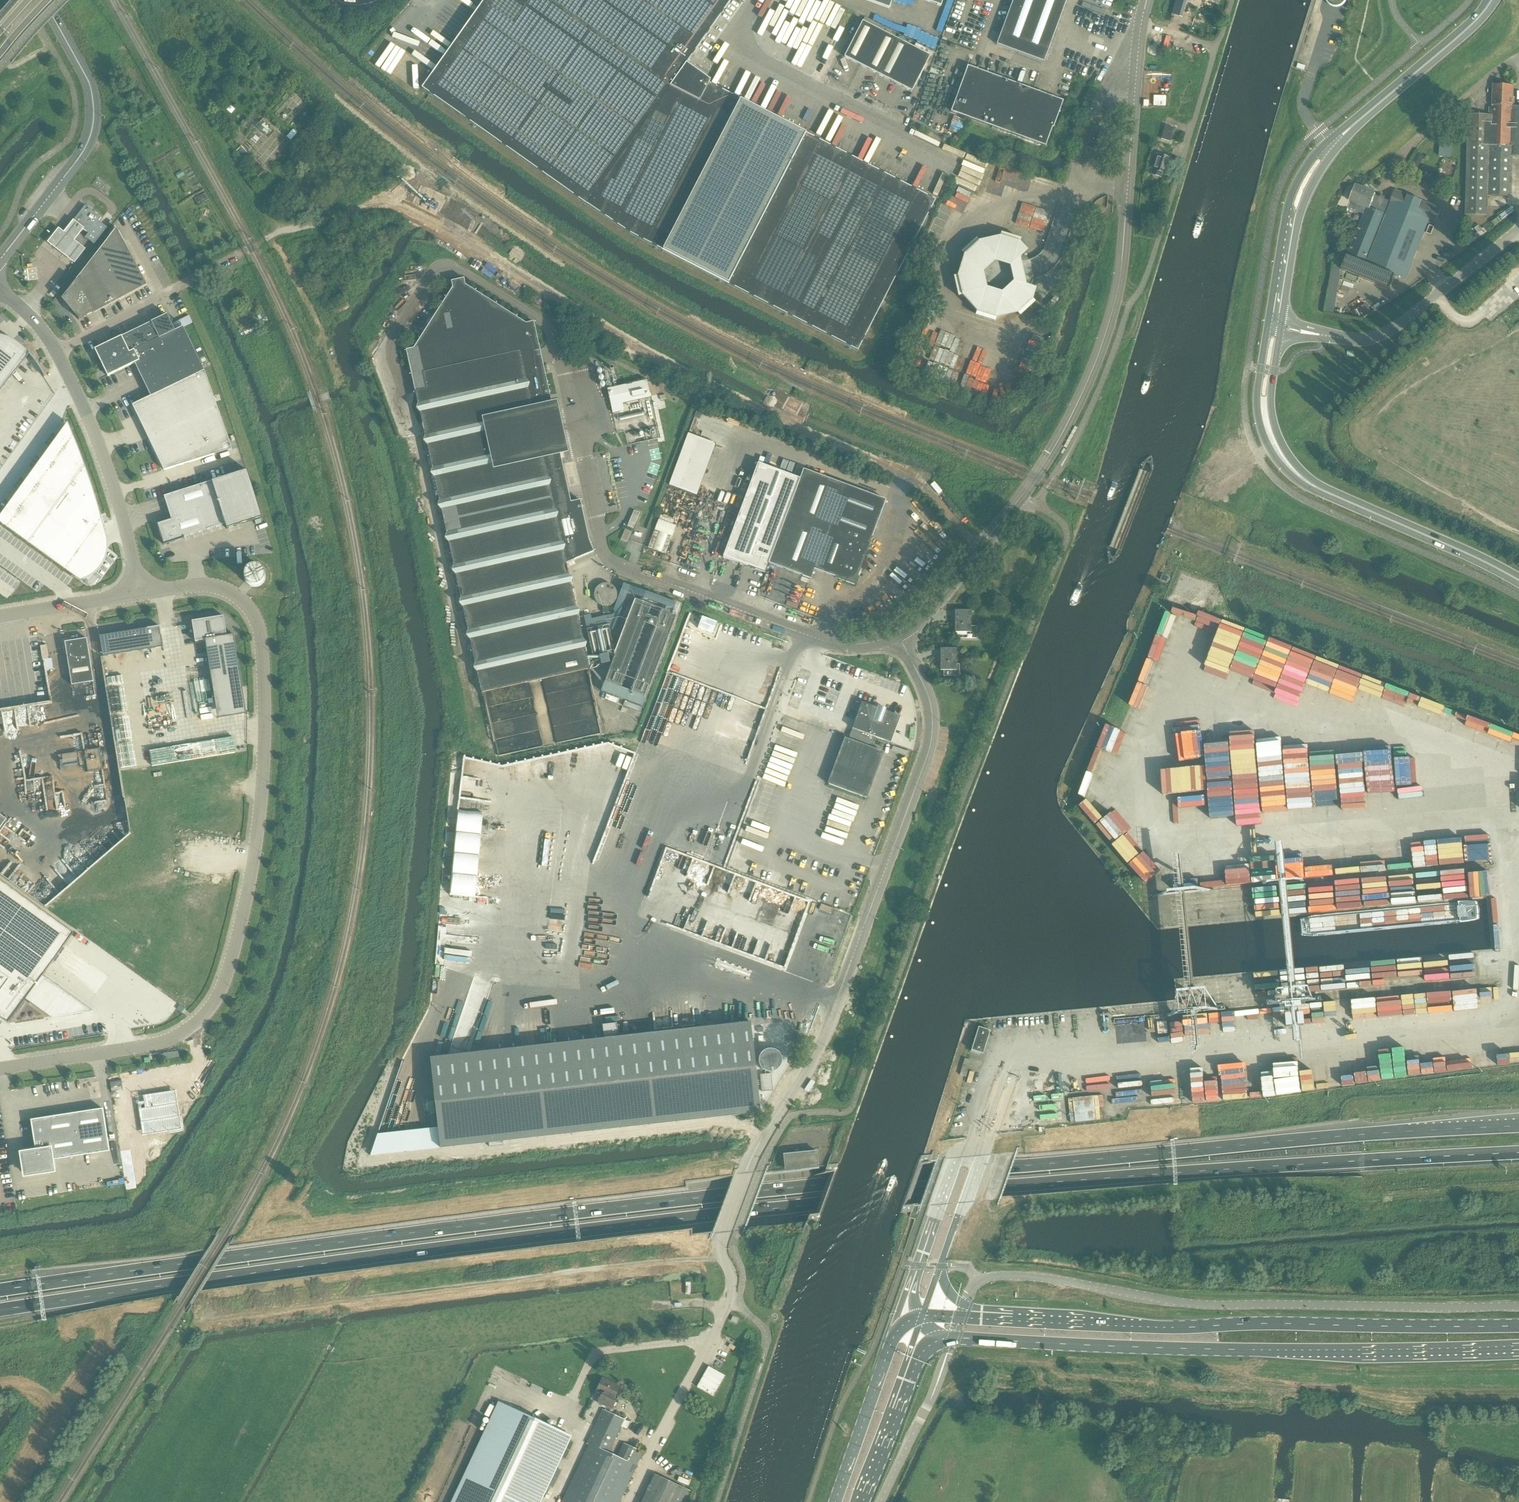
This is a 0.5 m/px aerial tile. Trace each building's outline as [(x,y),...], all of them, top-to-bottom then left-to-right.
[(705,37),(731,0),(485,0),(465,28),(433,73),(422,88),(431,94),(521,158),(586,205),(630,234),(857,351),(860,346),(935,201),(741,100),(740,100),(708,84),(707,83),(706,85),(686,71),(683,68),(685,65),(705,37)] [(889,9),(892,0),(866,0),(889,9)] [(1044,62),(1066,0),(1013,0),(996,45),(1044,62)] [(1172,11),(1182,14),(1185,6),(1185,4),(1187,0),(1176,0),(1175,3),(1172,11)] [(844,57),(878,74),(896,39),(862,22),(844,57)] [(896,39),(878,74),(912,92),(930,56),(896,39)] [(951,112),(1045,146),(1052,128),(1053,128),(1063,101),(967,66),(951,112)] [(1465,215),(1486,216),(1487,196),(1506,197),(1512,193),(1513,157),(1518,157),(1518,107),(1514,106),(1514,97),(1513,97),(1513,85),(1493,85),(1492,108),(1489,108),(1489,115),(1470,114),(1468,116),(1465,215)] [(1174,128),(1165,125),(1161,139),(1170,142),(1174,128)] [(1087,147),(1093,149),(1099,129),(1093,127),(1087,147)] [(293,130),(286,137),(290,141),(297,134),(293,130)] [(1442,137),(1440,157),(1450,158),(1452,138),(1442,137)] [(241,147),(236,151),(243,159),(248,154),(241,147)] [(1170,163),(1168,163),(1170,158),(1157,155),(1151,174),(1160,177),(1162,172),(1165,174),(1166,169),(1168,170),(1170,163)] [(1418,156),(1412,166),(1417,169),(1423,159),(1418,156)] [(264,170),(254,179),(259,185),(270,176),(264,170)] [(1363,214),(1341,270),(1389,289),(1395,275),(1405,279),(1428,222),(1435,224),(1441,208),(1395,190),(1394,192),(1392,193),(1389,201),(1384,199),(1384,197),(1380,195),(1380,197),(1375,195),(1376,191),(1369,188),(1368,186),(1366,185),(1364,186),(1363,189),(1356,186),(1355,187),(1354,187),(1352,192),(1353,192),(1347,208),(1363,214)] [(206,192),(194,198),(198,205),(209,199),(206,192)] [(88,233),(85,237),(94,244),(107,227),(99,221),(101,218),(85,205),(73,221),(83,229),(88,233)] [(74,263),(86,249),(75,241),(83,229),(73,221),(64,232),(59,228),(47,243),(74,263)] [(109,306),(147,285),(116,228),(88,265),(88,266),(62,299),(79,320),(108,304),(109,306)] [(1000,234),(998,243),(982,246),(976,240),(962,253),(968,260),(963,275),(954,276),(959,296),(967,294),(978,306),(975,314),(994,320),(997,312),(1013,308),(1018,315),(1033,302),(1027,295),(1032,280),(1033,279),(1029,260),(1028,260),(1017,249),(1020,240),(1000,234)] [(562,504),(570,503),(560,457),(559,450),(561,449),(540,350),(533,322),(526,324),(465,285),(464,279),(451,282),(453,288),(414,349),(406,350),(411,375),(418,377),(421,390),(415,392),(481,692),(484,691),(498,756),(600,734),(586,669),(589,668),(580,628),(566,562),(574,560),(562,504)] [(153,322),(95,350),(108,377),(135,364),(151,397),(192,377),(204,371),(183,327),(192,323),(189,316),(172,324),(167,315),(155,321),(153,322)] [(29,355),(30,354),(23,348),(17,342),(9,338),(1,336),(0,336),(0,392),(29,355)] [(232,449),(204,371),(192,377),(151,397),(133,405),(164,470),(232,449)] [(624,411),(622,403),(650,397),(646,381),(612,388),(607,389),(613,413),(624,411)] [(68,423),(45,455),(76,476),(84,463),(80,454),(77,444),(68,423)] [(45,455),(29,477),(60,498),(76,476),(45,455)] [(45,521),(29,544),(81,581),(83,581),(85,580),(87,579),(90,578),(92,577),(93,575),(95,574),(97,572),(99,570),(100,569),(102,567),(103,565),(104,562),(105,560),(106,558),(107,556),(107,554),(108,551),(108,549),(108,546),(108,544),(108,542),(107,540),(107,538),(106,534),(105,530),(102,521),(100,511),(97,501),(94,492),(91,482),(87,473),(84,463),(76,476),(60,498),(45,521)] [(774,548),(800,479),(758,463),(723,557),(765,573),(768,563),(774,548)] [(768,563),(809,579),(813,569),(854,585),(885,500),(803,469),(800,479),(774,548),(768,563)] [(164,545),(172,542),(184,538),(184,537),(225,524),(227,529),(262,518),(247,470),(164,496),(171,519),(161,522),(157,524),(160,533),(161,536),(164,545)] [(29,477),(13,499),(45,521),(60,498),(29,477)] [(0,517),(0,523),(29,544),(45,521),(13,499),(0,517)] [(580,500),(570,503),(562,504),(574,560),(575,560),(573,552),(590,548),(580,500)] [(672,536),(655,530),(648,547),(665,554),(672,536)] [(245,582),(246,583),(248,585),(250,586),(252,587),(254,587),(255,587),(256,587),(257,587),(258,587),(259,586),(260,586),(260,585),(261,585),(262,584),(263,584),(263,583),(264,582),(264,581),(265,580),(265,579),(265,578),(265,577),(265,576),(265,575),(265,574),(265,573),(264,572),(264,571),(263,570),(263,569),(262,568),(261,568),(260,567),(258,566),(257,566),(256,565),(254,565),(253,565),(251,566),(250,566),(249,567),(248,568),(247,568),(246,569),(246,570),(245,571),(245,572),(244,573),(244,574),(244,575),(243,576),(243,577),(243,578),(244,579),(244,580),(244,581),(245,582)] [(1169,580),(1170,578),(1169,578),(1169,577),(1163,574),(1160,580),(1167,583),(1168,580),(1169,580)] [(609,584),(608,584),(607,584),(605,584),(603,584),(601,584),(599,585),(598,586),(597,587),(596,588),(596,589),(595,590),(595,591),(594,592),(594,593),(594,594),(597,603),(597,602),(598,602),(599,602),(600,602),(601,602),(602,603),(602,604),(602,605),(602,606),(602,607),(603,613),(610,613),(609,606),(611,605),(612,604),(613,604),(614,603),(614,602),(615,601),(616,601),(616,600),(616,599),(617,598),(617,597),(617,596),(617,595),(617,594),(617,593),(616,592),(616,591),(616,590),(615,589),(615,588),(614,587),(613,587),(613,586),(612,585),(611,585),(610,585),(609,584)] [(651,607),(635,601),(601,691),(642,707),(676,616),(660,611),(630,691),(620,688),(651,607)] [(590,614),(584,616),(593,657),(614,652),(609,630),(615,629),(621,613),(615,610),(613,614),(591,619),(590,614)] [(696,610),(690,625),(713,633),(718,618),(696,610)] [(971,626),(971,610),(955,611),(955,633),(960,633),(960,639),(976,639),(976,626),(971,626)] [(203,620),(192,621),(195,642),(205,641),(212,685),(241,681),(241,680),(234,635),(227,636),(224,616),(213,618),(213,620),(203,621),(203,620)] [(160,626),(148,628),(151,649),(163,647),(161,635),(160,626)] [(147,628),(99,636),(103,657),(151,649),(148,628),(147,628)] [(65,642),(72,686),(94,682),(87,639),(65,642)] [(41,646),(43,660),(49,659),(46,645),(41,646)] [(956,648),(940,649),(940,671),(943,671),(949,670),(950,670),(956,670),(956,648)] [(122,676),(106,678),(108,685),(123,682),(122,676)] [(123,682),(108,685),(109,692),(124,689),(123,682)] [(124,689),(109,692),(110,699),(126,696),(124,689)] [(618,699),(606,695),(605,699),(616,703),(618,699)] [(126,696),(110,699),(111,706),(127,703),(126,696)] [(642,707),(625,701),(623,706),(640,712),(642,707)] [(127,703),(111,706),(112,713),(128,710),(127,703)] [(900,717),(885,711),(885,710),(877,707),(877,708),(862,703),(848,739),(845,738),(828,784),(866,798),(883,752),(871,748),(875,737),(890,743),(900,717)] [(128,710),(112,713),(113,720),(129,717),(128,710)] [(129,717),(113,720),(114,727),(130,724),(129,717)] [(130,724),(114,727),(115,734),(131,731),(130,724)] [(131,731),(115,734),(116,740),(132,738),(131,731)] [(233,737),(226,738),(228,754),(235,753),(233,737)] [(132,738),(116,740),(118,747),(133,745),(132,738)] [(226,738),(219,739),(221,755),(228,754),(226,738)] [(219,739),(212,740),(214,756),(221,755),(219,739)] [(212,740),(205,742),(208,757),(214,756),(212,740)] [(205,742),(198,743),(201,759),(208,757),(205,742)] [(198,743),(191,744),(194,760),(201,759),(198,743)] [(191,744),(184,745),(187,761),(194,760),(191,744)] [(133,745),(118,747),(119,754),(134,752),(133,745)] [(184,745),(177,746),(180,762),(187,761),(184,745)] [(177,746),(170,747),(173,763),(180,762),(177,746)] [(170,747),(163,748),(166,764),(173,763),(170,747)] [(163,748),(156,749),(159,765),(166,764),(163,748)] [(99,749),(85,751),(88,773),(103,770),(99,749)] [(156,749),(149,751),(152,766),(159,765),(156,749)] [(134,752),(119,754),(120,761),(136,759),(134,752)] [(136,759),(120,761),(121,768),(137,766),(136,759)] [(9,1024),(26,1000),(51,1018),(94,1011),(44,975),(52,963),(65,946),(74,934),(0,880),(0,1018),(9,1024)] [(821,904),(819,910),(831,914),(833,909),(821,904)] [(447,1056),(430,1058),(437,1127),(440,1148),(488,1143),(489,1147),(503,1145),(503,1141),(760,1113),(750,1023),(618,1037),(617,1023),(602,1025),(604,1039),(469,1054),(468,1054),(450,1048),(447,1056)] [(990,1031),(978,1027),(971,1050),(983,1054),(990,1031)] [(215,1058),(203,1060),(205,1069),(216,1067),(215,1058)] [(970,1061),(965,1059),(960,1075),(965,1077),(970,1061)] [(771,1074),(760,1075),(762,1092),(773,1091),(771,1074)] [(175,1090),(136,1096),(142,1135),(168,1131),(173,1131),(182,1129),(180,1121),(180,1116),(175,1090)] [(33,1153),(26,1154),(26,1153),(26,1154),(23,1154),(23,1158),(24,1164),(24,1165),(25,1171),(26,1175),(29,1174),(29,1175),(30,1175),(30,1174),(36,1173),(36,1174),(36,1173),(42,1172),(43,1173),(43,1172),(49,1171),(49,1172),(50,1171),(49,1171),(53,1170),(51,1160),(54,1160),(110,1151),(103,1109),(31,1120),(35,1146),(36,1149),(36,1150),(35,1150),(35,1151),(36,1151),(36,1152),(33,1153),(33,1152),(33,1153)] [(130,1150),(121,1151),(127,1189),(136,1188),(130,1150)] [(783,1155),(784,1168),(818,1165),(817,1152),(783,1155)] [(697,1387),(714,1397),(725,1376),(708,1366),(697,1387)] [(602,1394),(598,1403),(607,1407),(605,1411),(602,1410),(587,1443),(589,1445),(562,1501),(619,1501),(643,1452),(624,1444),(617,1457),(608,1453),(624,1420),(609,1413),(611,1409),(616,1400),(614,1399),(620,1386),(602,1378),(596,1391),(602,1394)] [(550,1419),(549,1419),(549,1420),(548,1420),(548,1421),(547,1422),(548,1422),(548,1423),(548,1424),(548,1425),(498,1402),(500,1403),(453,1501),(539,1501),(570,1436),(571,1437),(572,1436),(550,1426),(550,1425),(551,1425),(552,1424),(553,1424),(553,1423),(553,1422),(553,1421),(553,1420),(552,1420),(551,1419),(550,1419)] [(691,1492),(654,1475),(641,1501),(686,1501),(691,1492)]
